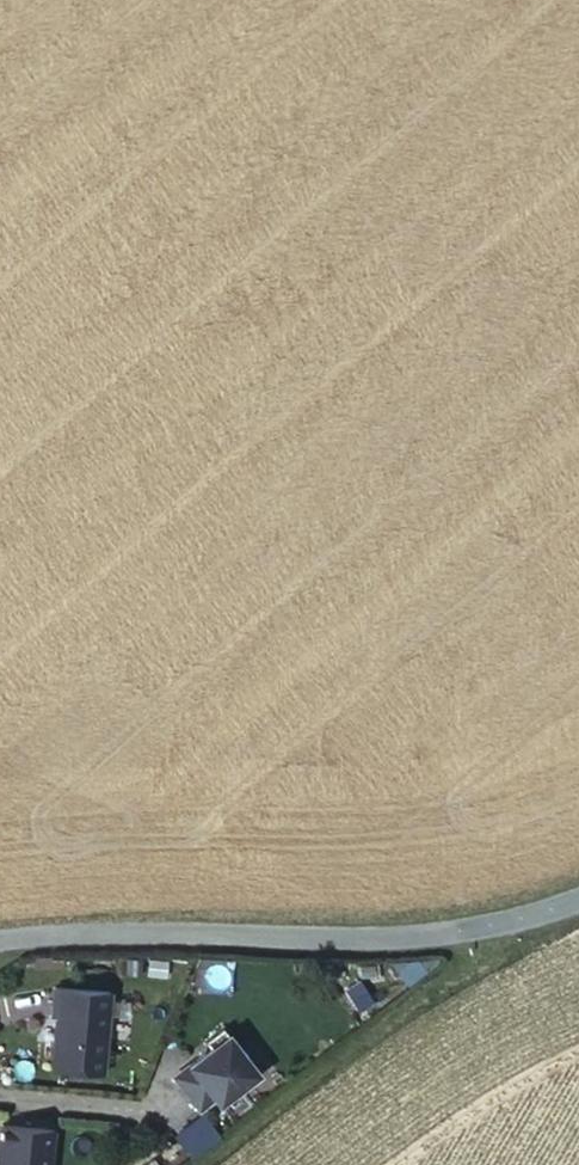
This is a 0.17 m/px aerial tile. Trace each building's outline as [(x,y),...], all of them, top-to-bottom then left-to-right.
[(98,995),(41,990),(39,1011),(45,1011),(45,1020),(40,1073),(90,1078),(98,995)] [(203,1051),(167,1081),(193,1113),(208,1101),(212,1107),(250,1076),(214,1030),(198,1044),(203,1051)] [(189,1158),(216,1135),(200,1116),(173,1138),(189,1158)] [(40,1133),(0,1129),(0,1164),(37,1164),(40,1133)]
